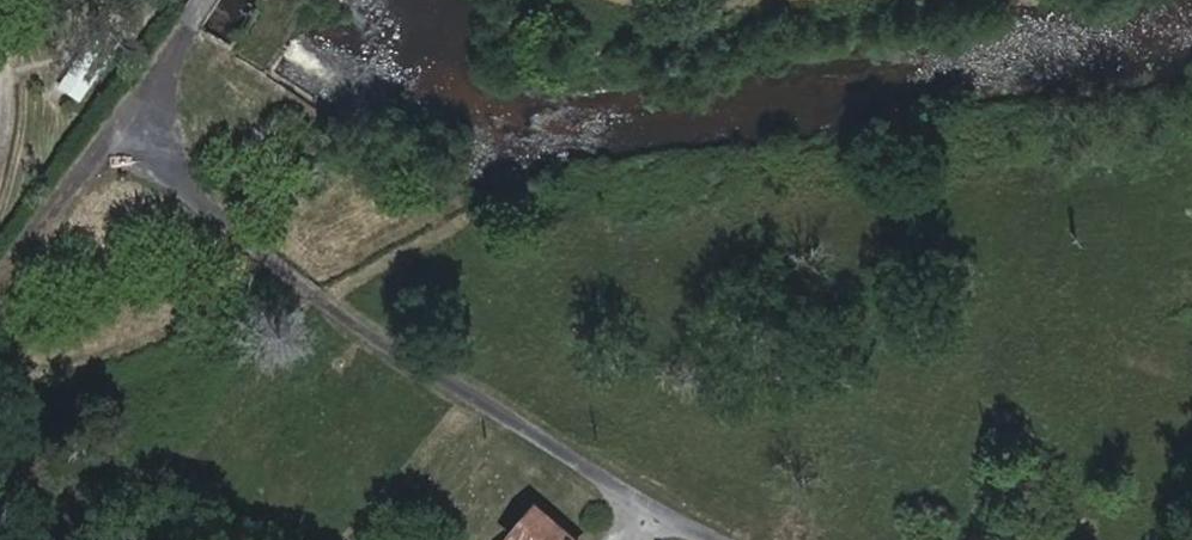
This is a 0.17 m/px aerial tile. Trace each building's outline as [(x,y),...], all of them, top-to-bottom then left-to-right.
[(536,511),(512,539),(568,539),(536,511)]
